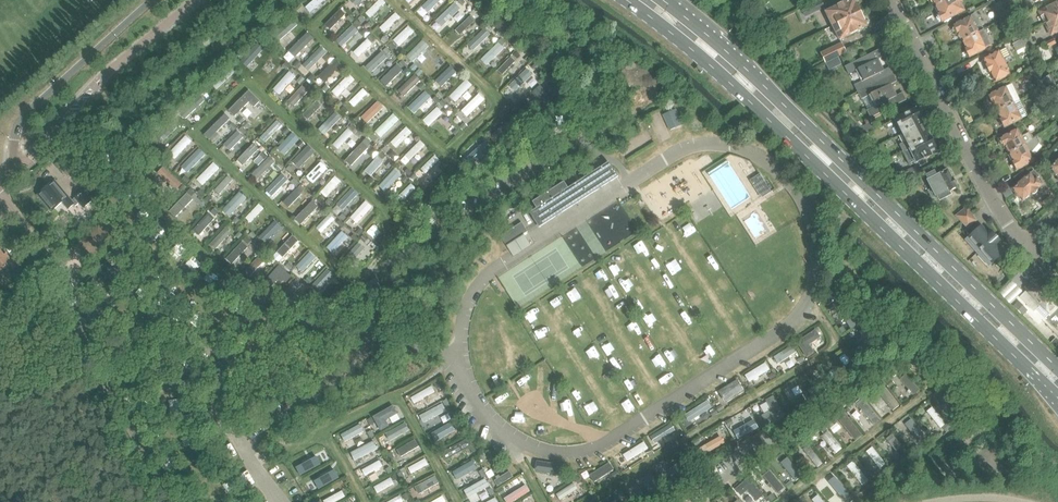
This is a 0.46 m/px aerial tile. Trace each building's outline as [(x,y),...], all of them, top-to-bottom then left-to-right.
[(860,13),(854,0),(851,0),(826,12),(833,26),(860,13)] [(959,13),(964,11),(960,3),(963,2),(962,0),(947,0),(936,6),(939,13),(937,13),(938,15),(938,17),(939,20),(941,21),(942,22),(959,13)] [(821,1),(811,6),(814,13),(824,8),(821,1)] [(1057,17),(1057,2),(1039,11),(1045,24),(1057,17)] [(1009,18),(1003,5),(996,8),(1003,21),(1009,18)] [(833,26),(840,40),(867,27),(860,13),(833,26)] [(963,41),(984,31),(976,15),(953,26),(954,27),(953,29),(955,32),(957,33),(957,34),(959,34),(963,41)] [(1045,24),(1051,36),(1057,32),(1057,17),(1045,24)] [(969,57),(991,46),(984,31),(963,41),(966,48),(965,49),(965,51),(965,52),(966,55),(968,56),(969,57)] [(1026,47),(1022,40),(1020,35),(1001,45),(1003,49),(1013,44),(1016,52),(1026,47)] [(1045,43),(1046,43),(1048,48),(1056,44),(1054,39),(1051,40),(1045,43)] [(842,43),(821,53),(826,63),(847,53),(842,43)] [(884,71),(878,60),(884,56),(881,49),(845,67),(849,75),(858,70),(863,81),(854,85),(858,93),(894,74),(890,67),(884,71)] [(1010,75),(998,52),(984,59),(987,64),(985,65),(986,67),(985,68),(987,72),(988,72),(990,74),(992,73),(996,82),(1010,75)] [(838,57),(825,63),(829,71),(841,64),(838,57)] [(1040,89),(1046,86),(1037,68),(1030,72),(1030,75),(1037,87),(1040,89)] [(896,96),(891,85),(897,82),(894,74),(858,93),(862,100),(870,95),(876,106),(867,111),(871,118),(895,106),(907,100),(903,93),(896,96)] [(1056,85),(1051,75),(1049,76),(1048,77),(1044,79),(1049,88),(1053,86),(1054,86),(1056,85)] [(998,111),(1020,100),(1012,84),(988,96),(989,98),(989,99),(990,102),(991,103),(992,105),(994,104),(998,111)] [(249,90),(229,111),(235,117),(249,102),(254,107),(260,101),(249,90)] [(1020,100),(998,111),(1001,118),(999,119),(1000,121),(1000,122),(1001,125),(1003,126),(1004,127),(1021,119),(1027,116),(1020,100)] [(902,134),(924,123),(921,117),(922,117),(922,116),(922,115),(922,113),(921,112),(921,111),(920,111),(918,111),(917,108),(895,120),(902,134)] [(682,125),(676,110),(676,109),(663,115),(665,118),(670,130),(682,125)] [(620,150),(619,153),(619,155),(620,157),(621,159),(629,172),(631,174),(634,175),(637,175),(651,166),(659,162),(669,159),(675,156),(681,155),(686,155),(689,153),(692,151),(694,148),(695,145),(695,141),(693,137),(691,134),(688,130),(681,119),(682,125),(670,130),(665,118),(622,146),(621,148),(620,150)] [(867,133),(874,129),(871,123),(862,127),(867,133)] [(903,151),(909,148),(931,137),(924,123),(902,134),(906,142),(900,145),(903,151)] [(1017,130),(1000,139),(1001,141),(1000,142),(1002,145),(1003,145),(1004,147),(1006,147),(1010,154),(1025,145),(1029,143),(1033,140),(1032,139),(1029,133),(1021,137),(1017,130)] [(931,137),(909,148),(917,163),(918,162),(921,167),(927,163),(926,160),(933,156),(932,155),(939,152),(936,146),(936,145),(937,144),(937,143),(937,141),(936,140),(935,139),(934,139),(932,139),(931,137)] [(1025,145),(1010,154),(1014,161),(1012,162),(1013,164),(1012,165),(1014,168),(1015,168),(1016,170),(1033,161),(1030,154),(1039,144),(1035,138),(1033,140),(1029,143),(1025,145)] [(1038,164),(1043,169),(1049,164),(1044,159),(1038,164)] [(569,191),(565,184),(534,203),(539,211),(532,215),(539,225),(616,175),(610,165),(569,191)] [(912,176),(920,172),(917,167),(910,171),(912,176)] [(934,172),(927,176),(929,180),(928,181),(932,188),(928,190),(932,198),(936,196),(938,200),(940,201),(949,196),(950,193),(949,192),(956,188),(957,188),(956,186),(956,185),(953,179),(953,180),(948,171),(936,177),(934,172)] [(762,199),(772,192),(761,174),(751,181),(762,199)] [(1036,181),(1030,174),(1012,189),(1023,201),(1031,194),(1032,196),(1039,191),(1037,189),(1041,186),(1041,183),(1038,179),(1036,181)] [(75,204),(69,197),(56,181),(38,195),(52,212),(63,202),(69,209),(75,204)] [(92,201),(84,191),(76,198),(84,208),(92,201)] [(1045,208),(1054,200),(1051,196),(1041,203),(1045,208)] [(968,207),(956,216),(961,222),(972,214),(968,207)] [(975,222),(972,214),(961,222),(966,229),(975,222)] [(506,245),(526,233),(528,232),(522,223),(500,236),(506,245)] [(982,225),(965,240),(977,254),(977,253),(996,237),(996,236),(990,229),(987,231),(982,225)] [(977,253),(977,254),(989,267),(1006,252),(1000,245),(1003,243),(996,236),(996,237),(977,253)] [(1,249),(0,249),(0,270),(1,272),(7,267),(10,272),(17,267),(14,263),(13,263),(7,253),(5,254),(1,249)] [(1016,275),(1021,270),(1016,265),(1011,270),(1016,275)] [(279,266),(261,286),(268,292),(280,278),(286,283),(292,277),(279,266)] [(376,279),(360,290),(366,299),(382,288),(376,279)] [(43,293),(35,280),(31,283),(39,296),(43,293)] [(1027,291),(1020,298),(1034,312),(1036,310),(1045,319),(1050,314),(1051,315),(1057,308),(1031,282),(1024,289),(1027,291)] [(1023,316),(1028,311),(1019,301),(1013,307),(1023,316)] [(851,305),(840,312),(851,329),(862,322),(851,305)] [(807,358),(814,353),(809,345),(821,337),(816,329),(796,342),(807,358)] [(744,390),(737,379),(718,391),(725,402),(744,390)] [(774,395),(765,400),(771,410),(761,415),(766,424),(784,414),(774,395)] [(389,426),(386,420),(398,414),(393,405),(373,417),(380,430),(389,426)] [(646,481),(651,489),(659,483),(654,476),(646,481)] [(763,495),(749,477),(735,489),(740,496),(748,490),(757,501),(763,495)] [(631,492),(636,499),(644,494),(638,486),(631,492)]
